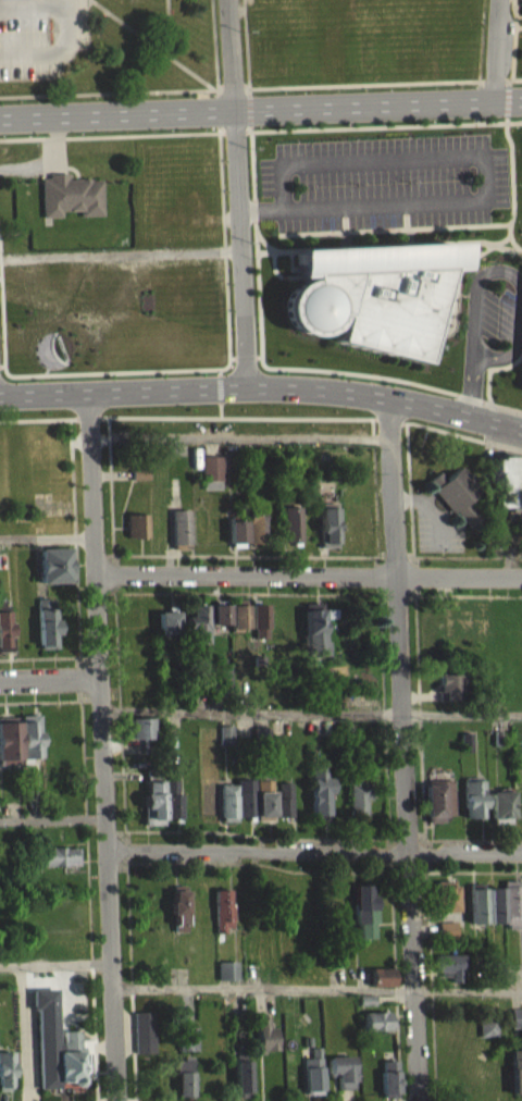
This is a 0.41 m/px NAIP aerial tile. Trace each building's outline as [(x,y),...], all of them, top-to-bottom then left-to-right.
[(41,225),(61,225),(60,219),(79,219),(79,224),(102,224),(101,187),(66,188),(66,183),(40,184),(41,225)] [(294,250),(458,242),(460,267),(445,269),(421,362),(333,341),(340,317),(338,316),(333,323),(326,331),(315,334),(308,335),(297,331),(291,327),(285,319),(283,309),(285,298),(291,285),(302,279),(310,279),(310,272),(295,273),(294,250)] [(201,464),(201,497),(221,497),(220,464),(201,464)] [(521,514),(520,464),(491,465),(493,515),(521,514)] [(444,487),(438,479),(425,490),(452,522),(455,520),(469,537),(481,527),(466,509),(481,497),(461,473),(444,487)] [(132,488),(149,488),(148,476),(131,477),(132,488)] [(281,515),(282,551),(299,551),(298,514),(281,515)] [(319,556),(336,556),(335,516),(318,516),(319,556)] [(244,517),(245,551),(262,551),(261,517),(244,517)] [(189,554),(188,518),(171,518),(172,555),(189,554)] [(126,523),(127,546),(147,546),(147,522),(126,523)] [(227,529),(228,552),(245,551),(244,529),(227,529)] [(39,592),(74,591),(73,556),(38,557),(39,592)] [(37,607),(38,657),(57,657),(55,607),(37,607)] [(206,613),(206,633),(228,632),(227,612),(206,613)] [(266,646),(265,612),(248,613),(249,647),(266,646)] [(204,613),(187,613),(187,624),(185,624),(185,652),(205,651),(204,613)] [(245,613),(228,613),(229,637),(246,636),(245,613)] [(157,618),(157,643),(177,643),(176,617),(157,618)] [(10,618),(0,619),(0,660),(10,659),(9,645),(11,645),(10,618)] [(328,649),(322,649),(321,618),(303,618),(304,665),(328,664),(328,649)] [(213,673),(214,695),(229,694),(228,672),(213,673)] [(460,699),(460,682),(436,683),(436,709),(454,708),(454,700),(460,699)] [(39,723),(18,724),(20,767),(40,766),(39,723)] [(150,726),(123,726),(124,747),(151,746),(150,726)] [(19,772),(17,730),(0,731),(0,773),(19,772)] [(218,753),(232,753),(231,733),(218,734),(218,753)] [(470,741),(460,741),(460,760),(471,760),(470,741)] [(140,761),(151,761),(151,747),(140,748),(140,761)] [(324,775),(310,775),(311,828),(328,827),(327,801),(331,801),(330,786),(324,786),(324,775)] [(369,792),(360,792),(359,784),(347,784),(348,824),(365,824),(365,808),(369,808),(369,792)] [(253,825),(252,787),(236,788),(236,793),(219,793),(220,831),(237,830),(237,825),(253,825)] [(254,789),(255,829),(272,828),(271,788),(254,789)] [(481,788),(462,789),(463,827),(482,826),(481,788)] [(144,834),(163,833),(163,827),(179,827),(179,789),(143,789),(144,834)] [(423,790),(424,831),(442,831),(442,824),(452,824),(451,790),(423,790)] [(275,825),(291,825),(290,791),(275,791),(275,825)] [(511,799),(488,800),(489,832),(512,831),(511,799)] [(77,874),(77,855),(36,856),(37,875),(77,874)] [(520,876),(521,925),(506,926),(506,919),(502,919),(501,877),(520,876)] [(455,919),(454,888),(434,889),(435,920),(455,919)] [(371,893),(352,893),(352,933),(372,933),(371,893)] [(483,896),(468,897),(469,932),(484,932),(483,896)] [(502,931),(501,896),(487,896),(488,931),(502,931)] [(213,898),(214,939),(232,939),(231,898),(213,898)] [(173,940),(185,940),(185,899),(170,899),(170,924),(173,924),(173,940)] [(455,945),(454,930),(437,930),(437,945),(455,945)] [(463,962),(434,963),(435,982),(449,982),(449,991),(459,991),(458,974),(463,974),(463,962)] [(236,970),(217,970),(217,988),(237,988),(236,970)] [(392,976),(370,977),(370,994),(392,994),(392,976)] [(38,1098),(82,1097),(81,1039),(62,1039),(63,1051),(56,1051),(55,997),(31,998),(31,1018),(36,1018),(38,1098)] [(521,1036),(521,1016),(509,1017),(510,1036),(521,1036)] [(134,1062),(154,1061),(153,1020),(133,1020),(134,1062)] [(363,1039),(389,1038),(389,1020),(362,1020),(363,1039)] [(274,1060),(273,1035),(266,1035),(266,1026),(254,1027),(255,1061),(274,1060)] [(478,1046),(496,1045),(495,1027),(477,1028),(478,1046)] [(177,1059),(196,1059),(196,1036),(178,1036),(177,1059)] [(304,1100),(321,1100),(320,1056),(311,1056),(311,1066),(303,1066),(304,1100)] [(509,1058),(511,1100),(521,1100),(521,1058),(509,1058)] [(12,1099),(12,1060),(0,1060),(0,1099),(12,1099)] [(327,1085),(335,1085),(336,1098),(353,1097),(351,1064),(327,1065),(327,1085)] [(175,1100),(191,1100),(190,1067),(174,1067),(175,1100)] [(234,1100),(248,1100),(247,1069),(233,1069),(234,1100)] [(379,1100),(396,1100),(395,1069),(378,1069),(379,1100)]
